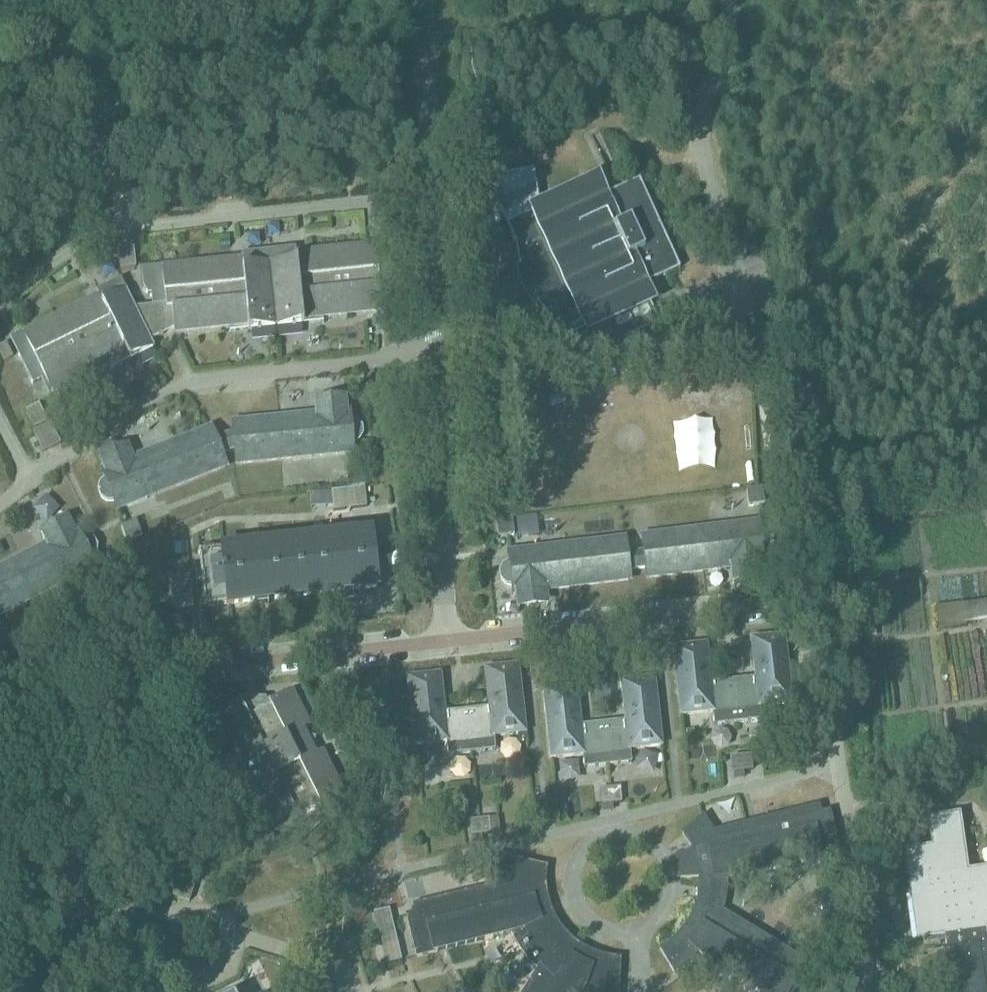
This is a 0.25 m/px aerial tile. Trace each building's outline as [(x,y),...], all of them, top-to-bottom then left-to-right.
[(595,182),(540,207),(534,171),(486,179),(505,223),(515,244),(519,268),(526,267),(540,297),(535,302),(550,321),(559,341),(574,334),(584,356),(608,345),(614,352),(625,344),(621,339),(658,323),(648,301),(649,300),(643,286),(679,269),(639,180),(602,197),(595,182)] [(376,243),(370,244),(295,252),(294,247),(268,250),(272,288),(379,277),(376,243)] [(118,248),(120,268),(136,267),(134,247),(118,248)] [(272,288),(268,250),(242,253),(242,257),(141,268),(143,286),(148,293),(151,293),(152,301),(272,288)] [(272,288),(276,326),(303,323),(303,319),(383,311),(379,277),(272,288)] [(137,312),(135,307),(126,289),(120,278),(96,290),(98,294),(22,331),(22,332),(10,337),(25,368),(137,312)] [(272,288),(152,301),(153,305),(135,307),(137,312),(151,340),(163,333),(163,327),(173,326),(174,332),(248,325),(248,329),(276,326),(272,288)] [(137,312),(25,368),(33,383),(41,379),(49,394),(52,392),(52,393),(127,356),(129,360),(154,347),(151,340),(137,312)] [(34,428),(47,421),(39,403),(25,410),(34,428)] [(233,423),(234,433),(224,435),(228,453),(235,451),(237,464),(313,456),(313,452),(339,450),(339,445),(352,444),(352,443),(358,440),(362,434),(361,427),(356,422),(350,420),(349,411),(347,411),(346,405),(315,408),(317,420),(308,421),(307,415),(233,423)] [(43,453),(61,444),(51,423),(33,432),(43,453)] [(228,453),(224,435),(214,437),(211,428),(141,455),(143,461),(135,464),(130,452),(102,463),(104,470),(102,471),(106,479),(100,484),(99,490),(101,497),(107,501),(114,500),(114,501),(127,496),(128,500),(153,491),(155,494),(226,466),(221,454),(228,453)] [(364,470),(347,471),(348,488),(365,487),(364,470)] [(763,488),(747,490),(749,507),(765,505),(763,488)] [(496,520),(498,537),(514,535),(512,518),(496,520)] [(137,521),(121,527),(127,543),(143,537),(137,521)] [(96,553),(96,546),(93,540),(87,537),(80,538),(76,530),(75,531),(71,525),(44,539),(50,550),(42,554),(39,549),(0,569),(0,615),(59,585),(58,581),(81,569),(79,565),(91,559),(91,558),(96,553)] [(763,563),(762,554),(768,551),(771,545),(770,538),(766,533),(759,532),(759,531),(746,533),(745,528),(718,531),(718,527),(642,537),(644,551),(646,568),(647,577),(721,568),(720,563),(729,561),(731,574),(761,570),(761,564),(763,563)] [(353,596),(353,591),(377,588),(371,532),(198,551),(205,607),(253,602),(254,607),(268,605),(268,600),(338,592),(339,597),(353,596)] [(646,568),(644,551),(626,553),(624,539),(548,548),(549,552),(522,555),(523,560),(509,561),(509,562),(503,565),(500,571),(501,578),(505,583),(512,584),(513,593),(515,593),(516,600),(547,596),(545,584),(554,583),(555,588),(629,579),(628,570),(646,568)] [(706,644),(673,647),(680,715),(712,711),(714,725),(761,720),(759,706),(791,703),(784,635),(750,639),(755,677),(710,682),(706,644)] [(407,677),(414,745),(446,741),(448,755),(495,750),(493,736),(525,732),(518,665),(484,668),(489,707),(444,712),(440,673),(407,677)] [(576,686),(543,690),(550,757),(582,754),(584,768),(631,763),(629,749),(661,745),(654,677),(620,681),(625,720),(581,724),(576,686)] [(243,705),(242,705),(218,717),(236,752),(243,748),(250,763),(247,772),(256,775),(259,781),(252,785),(275,831),(300,818),(299,816),(320,805),(321,808),(346,795),(323,749),(316,753),(312,746),(315,738),(306,735),(303,728),(310,725),(292,690),(268,702),(266,697),(256,698),(256,709),(247,714),(243,705)] [(751,755),(731,757),(733,772),(753,770),(751,755)] [(620,788),(600,790),(602,805),(622,803),(620,788)] [(699,887),(698,893),(697,900),(695,907),(692,914),(688,921),(684,927),(679,934),(674,939),(667,944),(660,948),(674,971),(684,964),(691,958),(696,953),(703,959),(758,991),(810,991),(818,978),(810,974),(814,967),(721,912),(723,901),(725,890),(725,879),(734,879),(818,858),(820,863),(840,858),(828,811),(821,813),(820,806),(713,833),(703,817),(683,834),(689,842),(691,846),(692,850),(675,858),(680,878),(699,876),(699,882),(699,887)] [(916,942),(945,938),(947,952),(943,952),(944,958),(949,991),(985,991),(981,967),(976,932),(986,930),(986,869),(968,872),(960,815),(927,819),(931,848),(903,852),(916,942)] [(491,834),(489,819),(469,821),(471,836),(491,834)] [(620,959),(613,959),(606,958),(599,956),(593,953),(585,949),(580,946),(574,942),(569,937),(564,932),(560,927),(557,922),(554,917),(551,910),(547,898),(546,892),(545,886),(545,882),(546,876),(547,867),(498,856),(496,872),(496,886),(413,906),(415,914),(407,916),(417,957),(511,934),(517,943),(523,953),(531,962),(538,970),(525,991),(618,991),(620,959)] [(389,908),(375,912),(379,931),(394,927),(389,908)]
